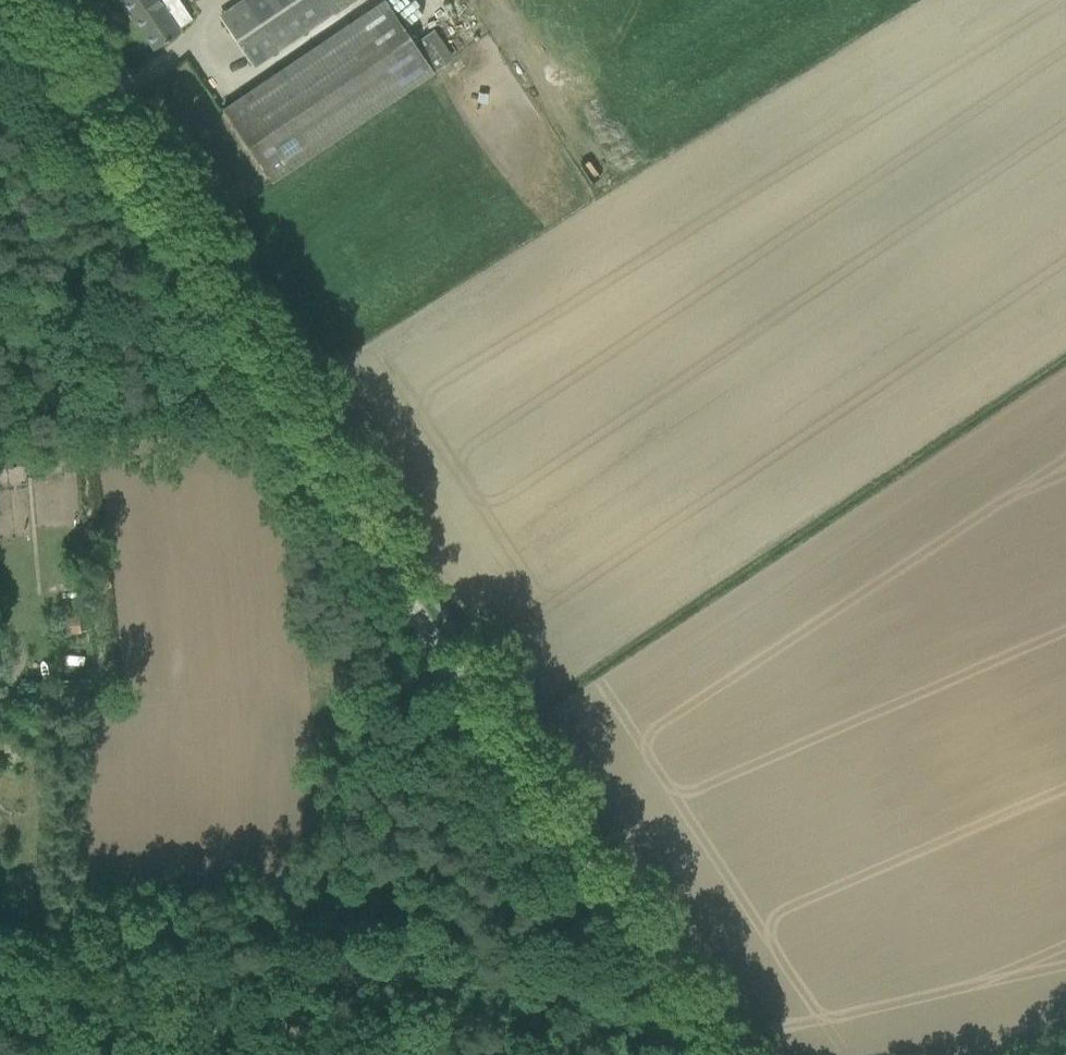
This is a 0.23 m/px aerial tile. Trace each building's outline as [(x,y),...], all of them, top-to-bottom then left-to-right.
[(179,0),(121,0),(153,49),(179,32),(177,28),(191,19),(179,0)] [(238,4),(220,16),(254,67),(353,0),(244,0),(238,4)] [(240,97),(222,109),(271,182),(447,62),(428,33),(414,43),(385,0),(383,0),(240,97)]
